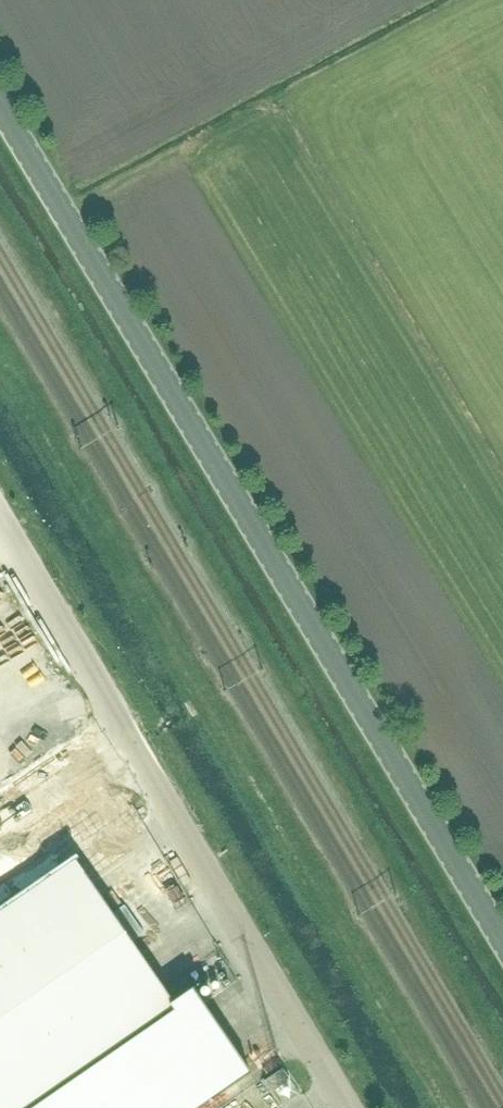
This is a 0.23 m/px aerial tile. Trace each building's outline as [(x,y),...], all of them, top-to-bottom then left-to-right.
[(76,864),(116,837),(72,772),(0,821),(0,1107),(196,1107),(247,1073),(192,992),(174,1004),(166,991),(164,992),(76,864)] [(272,1092),(290,1080),(283,1069),(265,1081),(272,1092)]
